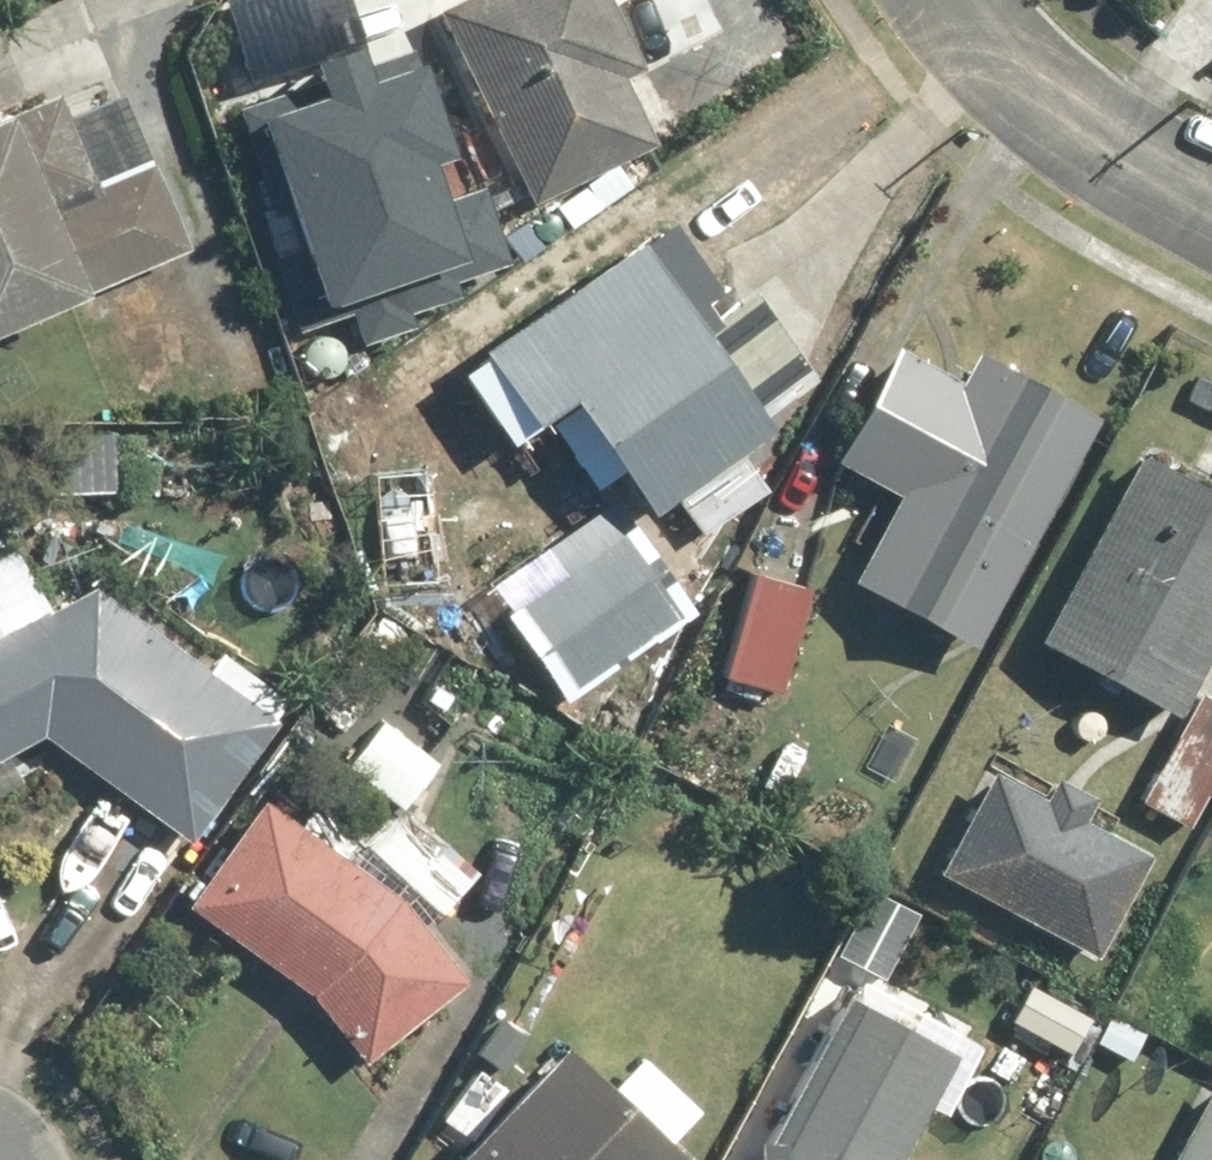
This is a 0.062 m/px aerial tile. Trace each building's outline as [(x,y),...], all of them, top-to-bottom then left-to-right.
[(484,129),(524,207),(649,143),(619,86),(650,70),(614,0),(467,0),(440,14),(462,55),(435,69),(470,136),(484,129)] [(406,66),(254,119),(330,334),(481,281),(447,186),(424,194),(415,169),(439,161),(406,66)] [(195,261),(154,159),(88,185),(52,98),(0,120),(0,340),(195,261)] [(693,348),(686,339),(722,312),(652,215),(572,273),(581,286),(471,366),(519,431),(549,409),(634,525),(659,506),(688,546),(762,492),(739,460),(762,443),(752,429),(823,377),(764,296),(693,348)] [(969,651),(1090,423),(970,359),(956,386),(892,353),(828,473),(886,504),(843,584),(969,651)] [(1140,450),(1038,655),(1175,723),(1211,649),(1211,486),(1140,450)] [(680,614),(625,534),(505,617),(560,696),(680,614)] [(0,573),(0,763),(41,745),(186,849),(286,708),(218,660),(202,682),(77,593),(50,631),(21,563),(0,573)] [(773,710),(805,595),(747,579),(716,695),(773,710)] [(1196,696),(1137,806),(1188,833),(1211,788),(1211,705),(1196,696)] [(389,716),(344,762),(395,812),(440,766),(389,716)] [(1035,801),(989,774),(930,875),(1090,968),(1151,863),(1077,820),(1085,807),(1045,784),(1035,801)] [(270,800),(177,898),(369,1078),(462,979),(270,800)] [(392,818),(353,857),(425,930),(465,891),(392,818)] [(844,994),(749,1159),(888,1159),(949,1054),(844,994)] [(552,1058),(452,1159),(664,1159),(656,1152),(694,1112),(637,1057),(595,1100),(552,1058)] [(1171,1159),(1211,1159),(1211,1086),(1171,1159)]
